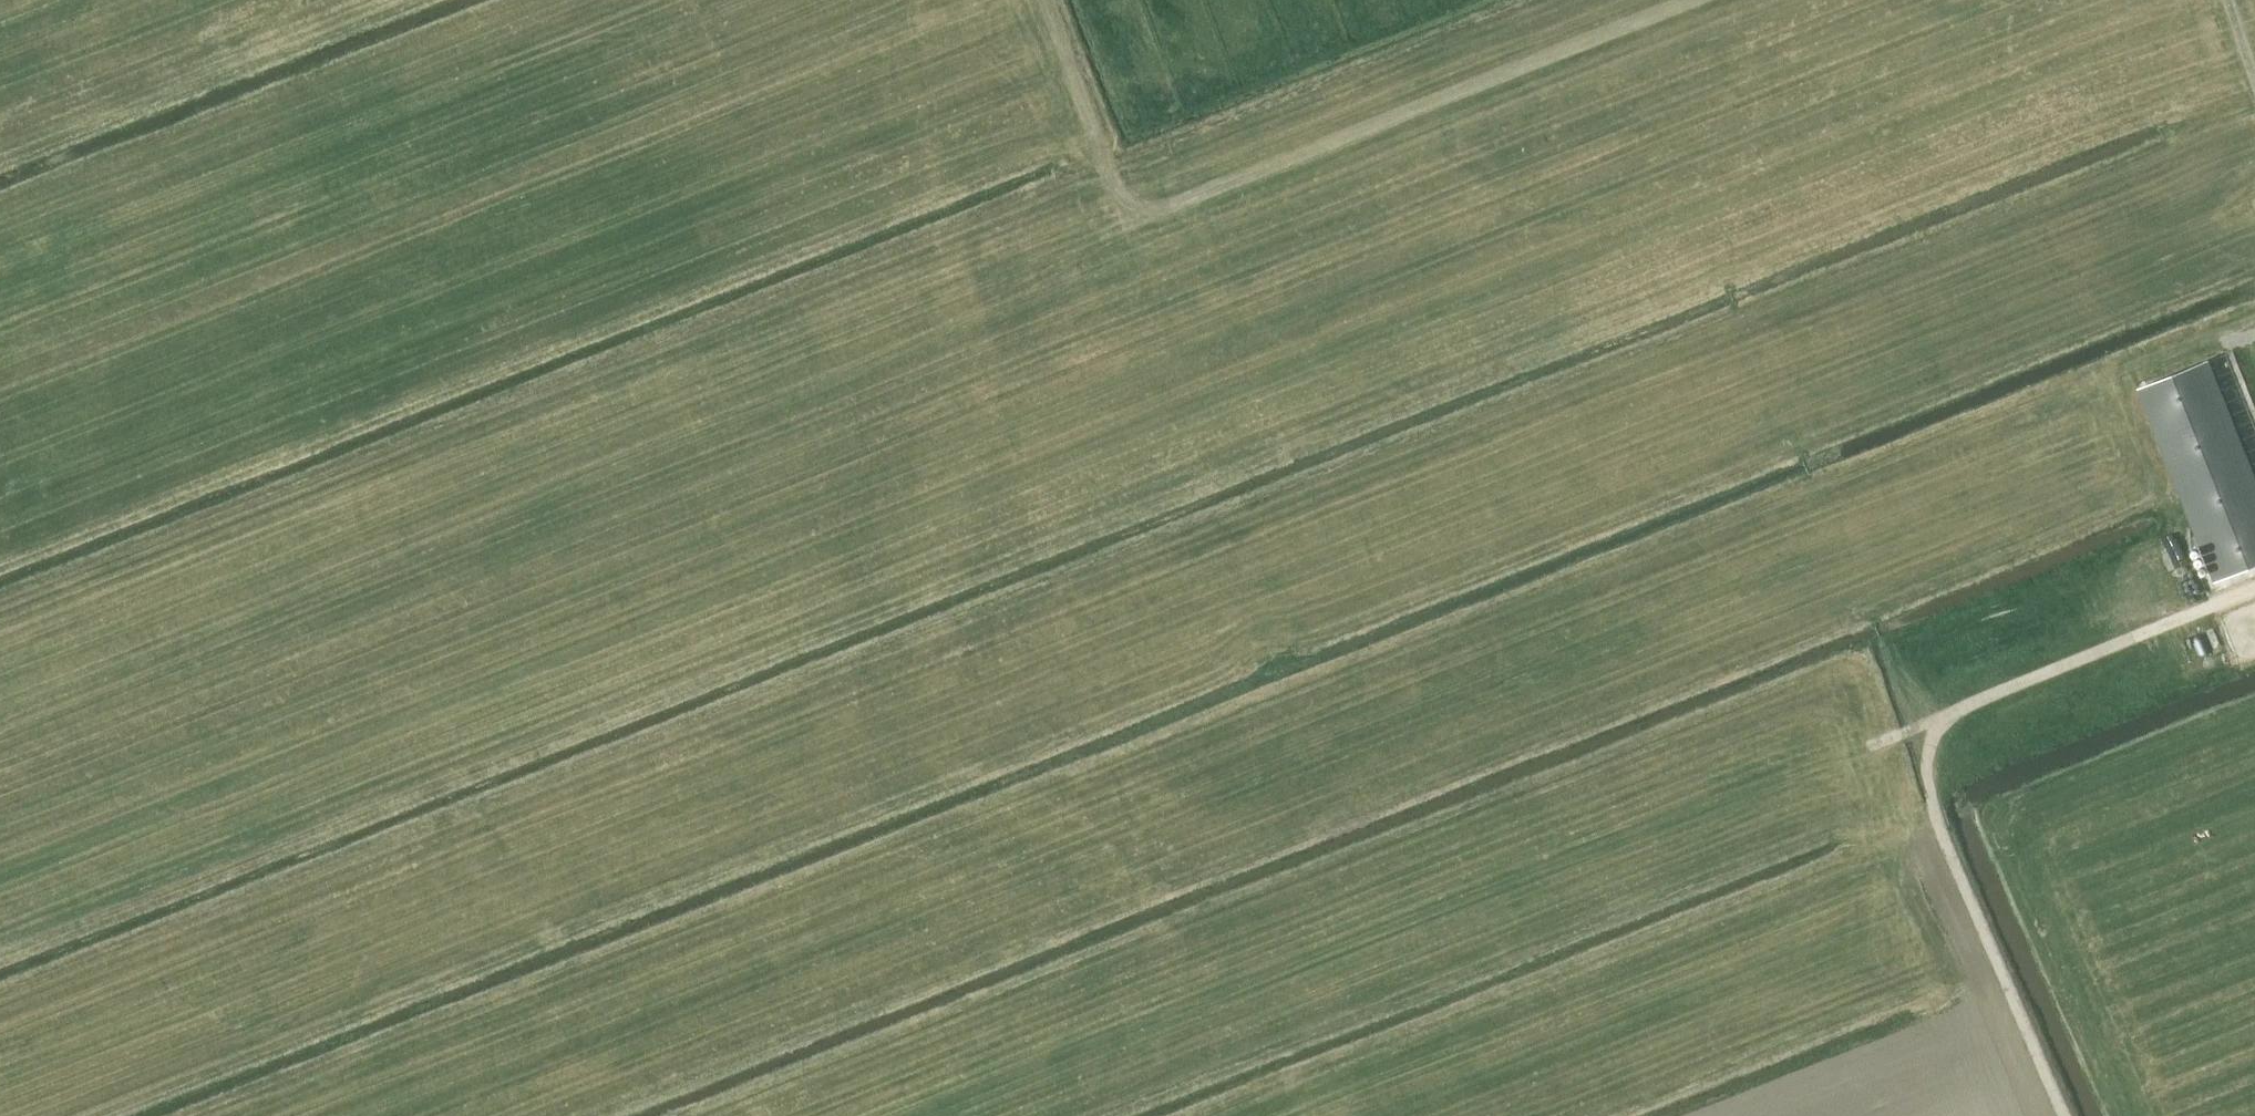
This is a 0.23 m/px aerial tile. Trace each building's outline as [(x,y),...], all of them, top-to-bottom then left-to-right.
[(2156,381),(2234,567),(2254,559),(2254,438),(2221,355),(2156,381)]
